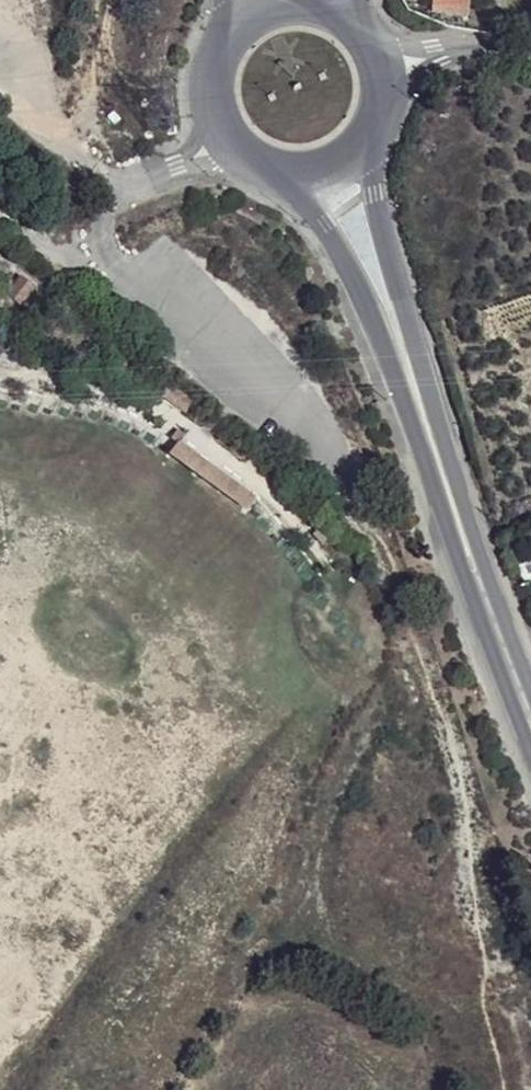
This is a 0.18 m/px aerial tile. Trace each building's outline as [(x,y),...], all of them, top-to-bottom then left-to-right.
[(44,296),(33,288),(19,278),(6,296),(44,296)] [(27,352),(20,358),(26,365),(33,359),(27,352)] [(184,436),(177,431),(170,439),(176,444),(177,443),(178,444),(184,436)] [(247,510),(254,500),(178,444),(177,443),(176,444),(169,454),(247,510)] [(332,536),(323,526),(313,535),(322,545),(332,536)] [(530,581),(530,562),(517,567),(523,584),(530,581)]
